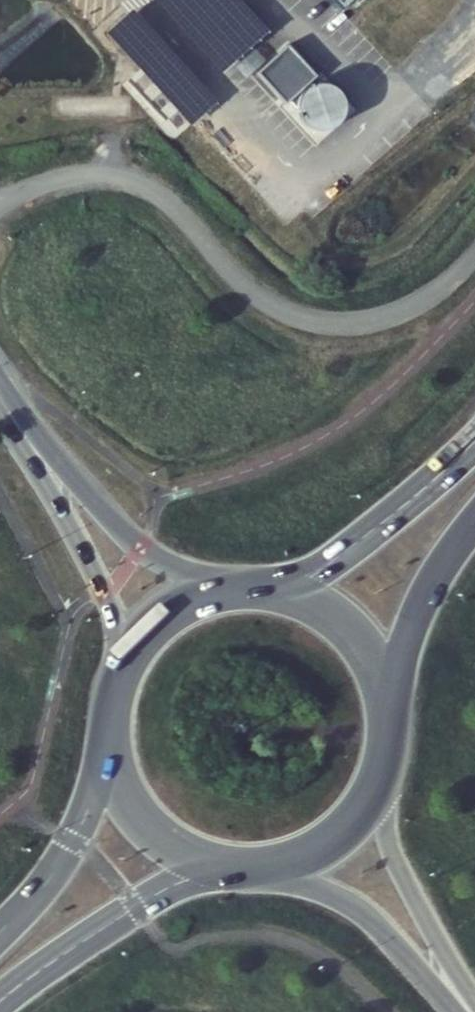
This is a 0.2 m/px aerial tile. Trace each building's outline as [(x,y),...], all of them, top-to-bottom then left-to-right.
[(236,0),(154,0),(219,73),(265,32),(236,0)] [(215,99),(131,11),(105,36),(189,123),(215,99)] [(256,74),(284,105),(315,78),(287,46),(256,74)] [(322,88),(312,89),(304,95),(300,103),(300,112),(304,120),(310,126),(319,128),(327,127),(334,123),(339,116),(340,107),(337,98),(330,91),(322,88)]
